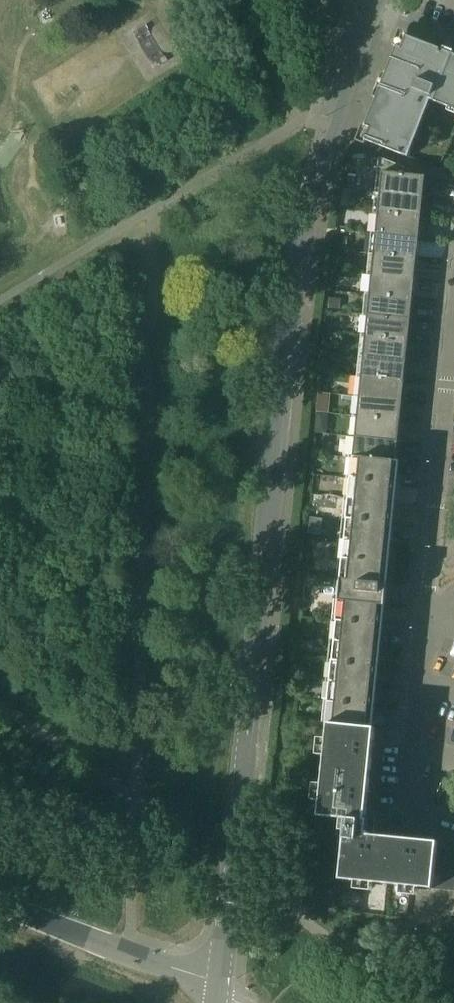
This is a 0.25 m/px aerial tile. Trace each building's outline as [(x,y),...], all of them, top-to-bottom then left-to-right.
[(451,58),(449,64),(441,61),(446,50),(403,33),(362,138),(405,155),(428,95),(436,98),(435,101),(451,107),(453,102),(453,103),(453,59),(451,58)] [(382,192),(382,193),(425,197),(425,196),(423,196),(425,178),(427,178),(427,176),(405,174),(406,167),(381,157),(379,172),(384,173),(386,173),(384,192),(382,192)] [(345,189),(344,197),(352,198),(353,190),(345,189)] [(380,212),(380,213),(422,217),(423,216),(421,216),(422,198),(424,198),(425,197),(382,193),(381,194),(383,194),(382,212),(380,212)] [(378,233),(377,234),(420,238),(421,236),(419,236),(420,218),(422,218),(422,217),(380,213),(379,214),(381,215),(380,233),(378,233)] [(376,253),(375,254),(418,258),(418,257),(417,257),(418,238),(420,239),(420,238),(377,234),(377,235),(379,235),(378,253),(376,253)] [(347,248),(349,237),(339,236),(337,247),(347,248)] [(334,270),(346,271),(348,255),(336,254),(334,270)] [(373,273),(373,274),(416,278),(416,277),(414,277),(416,259),(418,259),(418,258),(375,254),(375,255),(377,255),(375,273),(373,273)] [(371,293),(371,294),(414,298),(414,297),(412,297),(414,279),(416,279),(416,278),(373,274),(373,275),(375,275),(373,294),(371,293)] [(369,314),(369,315),(412,319),(412,318),(410,317),(412,299),(414,299),(414,298),(371,294),(371,295),(373,296),(371,314),(369,314)] [(330,297),(329,307),(339,308),(340,298),(330,297)] [(367,334),(367,335),(410,339),(410,338),(408,338),(410,320),(412,320),(412,319),(369,315),(369,316),(371,316),(369,334),(367,334)] [(365,355),(365,356),(408,360),(408,359),(406,358),(408,340),(410,340),(410,339),(367,335),(367,336),(369,336),(367,355),(365,355)] [(363,375),(363,376),(406,380),(406,379),(404,379),(406,361),(408,361),(408,360),(365,356),(365,357),(367,357),(365,375),(363,375)] [(361,395),(361,396),(404,400),(404,399),(402,399),(404,381),(406,381),(406,380),(363,376),(363,377),(365,377),(363,395),(361,395)] [(359,415),(359,417),(402,421),(402,419),(400,419),(402,401),(404,401),(404,400),(361,396),(361,397),(363,398),(361,416),(359,415)] [(357,436),(357,437),(400,441),(400,440),(398,440),(400,421),(402,422),(402,421),(359,417),(359,418),(361,418),(359,436),(357,436)] [(355,456),(355,458),(398,462),(398,460),(396,460),(398,442),(400,442),(400,441),(357,437),(357,438),(359,438),(357,457),(355,456)] [(328,722),(330,723),(371,727),(371,725),(369,724),(371,706),(373,706),(373,704),(371,704),(373,686),(375,686),(375,684),(373,684),(375,666),(377,666),(377,664),(375,664),(377,645),(379,646),(379,644),(377,643),(379,625),(381,625),(381,623),(379,623),(381,605),(387,605),(389,583),(384,582),(385,564),(387,564),(388,562),(386,562),(387,544),(389,544),(390,542),(388,541),(389,523),(391,524),(392,521),(390,521),(392,503),(394,503),(394,501),(392,501),(394,483),(396,483),(396,481),(394,481),(396,462),(398,463),(398,462),(355,458),(355,459),(357,459),(355,477),(353,477),(353,479),(355,479),(353,497),(351,497),(351,499),(353,499),(351,518),(349,517),(348,519),(350,520),(349,538),(347,538),(346,540),(348,541),(347,558),(345,557),(344,560),(346,560),(345,578),(343,578),(342,580),(344,580),(343,598),(341,598),(340,600),(342,600),(340,619),(338,619),(338,621),(340,621),(338,639),(336,639),(336,641),(338,641),(336,659),(334,659),(334,661),(336,662),(334,680),(332,679),(332,682),(334,682),(332,700),(330,700),(330,702),(332,702),(330,721),(328,721),(328,722)] [(310,537),(309,545),(314,546),(317,543),(318,538),(310,537)] [(303,627),(302,637),(310,638),(311,627),(303,627)] [(330,723),(320,816),(343,818),(342,829),(347,830),(342,879),(453,890),(453,849),(374,841),(376,816),(362,814),(371,727),(330,723)]
